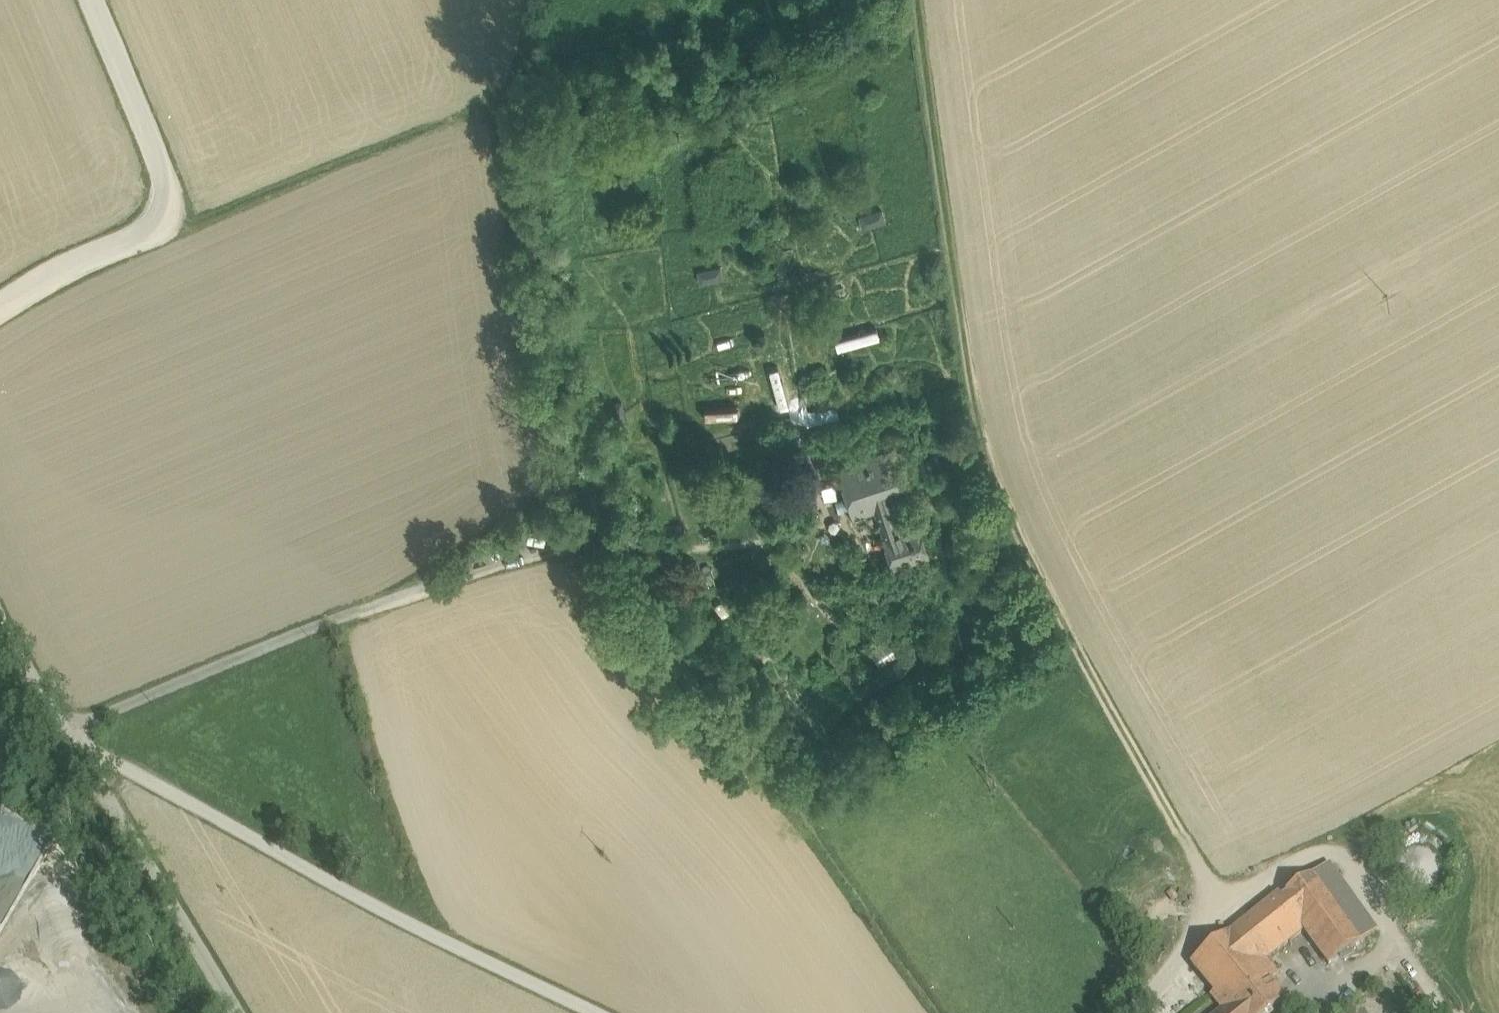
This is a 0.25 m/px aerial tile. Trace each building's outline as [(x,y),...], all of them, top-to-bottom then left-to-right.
[(881,207),(859,213),(861,225),(884,219),(881,207)] [(720,263),(695,269),(698,282),(723,276),(720,263)] [(891,447),(834,465),(851,516),(876,508),(885,535),(896,531),(887,504),(908,498),(891,447)] [(885,535),(880,536),(890,567),(926,555),(916,524),(896,531),(885,535)] [(1190,966),(1214,995),(1226,1011),(1223,1012),(1270,1012),(1285,1001),(1270,983),(1279,975),(1267,961),(1303,932),(1328,966),(1376,931),(1330,866),(1282,900),(1278,895),(1190,966)]
